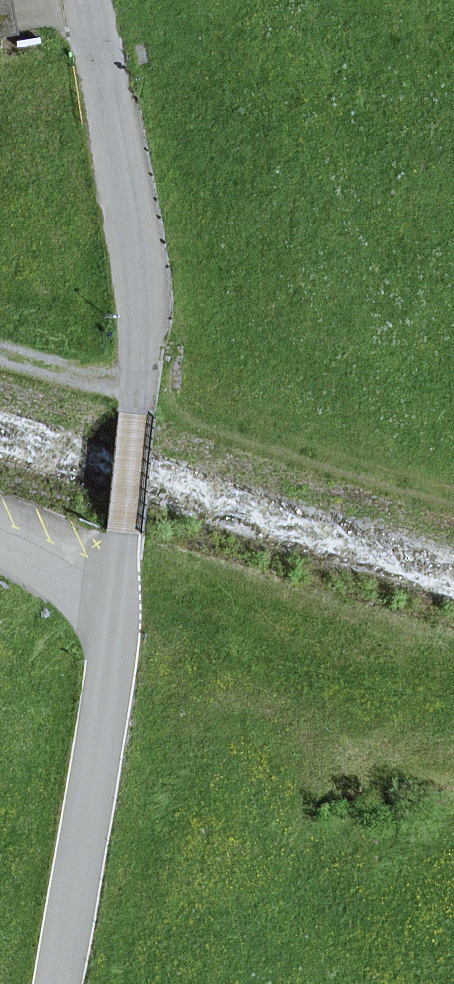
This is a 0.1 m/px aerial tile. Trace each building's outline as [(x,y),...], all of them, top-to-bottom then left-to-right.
[(11,35),(4,0),(0,0),(0,37),(11,35)]
